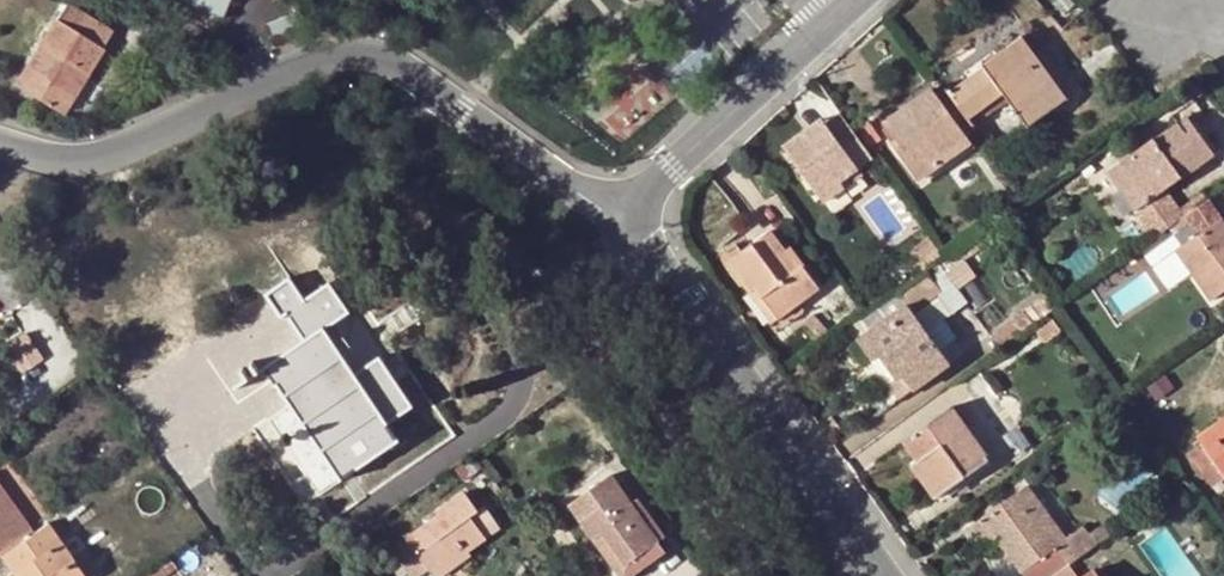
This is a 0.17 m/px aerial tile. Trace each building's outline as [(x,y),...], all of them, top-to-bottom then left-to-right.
[(232,14),(236,0),(190,0),(232,14)] [(101,52),(53,23),(14,84),(61,113),(101,52)] [(1053,82),(1036,59),(1021,39),(984,65),(986,68),(950,93),(970,120),(1005,94),(1029,127),(1075,93),(1062,74),(1053,82)] [(1045,51),(1036,59),(1053,82),(1062,74),(1045,51)] [(930,91),(885,125),(901,145),(896,150),(919,182),(969,146),(930,91)] [(807,143),(789,156),(823,203),(861,177),(857,171),(872,161),(841,117),(827,128),(820,121),(801,135),(807,143)] [(1186,119),(1179,125),(1185,134),(1193,130),(1186,119)] [(1152,142),(1118,166),(1145,205),(1136,213),(1155,239),(1178,224),(1183,219),(1179,213),(1165,192),(1214,158),(1193,130),(1185,134),(1179,125),(1154,144),(1152,142)] [(1145,205),(1118,166),(1108,174),(1136,213),(1145,205)] [(1200,198),(1179,213),(1183,219),(1206,205),(1200,198)] [(1178,224),(1191,242),(1174,253),(1209,301),(1223,290),(1223,226),(1208,203),(1206,205),(1183,219),(1178,224)] [(729,265),(750,294),(755,291),(776,320),(817,290),(802,267),(798,271),(785,253),(772,234),(729,265)] [(790,249),(785,253),(798,271),(802,267),(790,249)] [(239,375),(243,382),(258,376),(264,372),(341,483),(423,426),(378,357),(355,372),(325,330),(349,315),(328,284),(304,299),(288,279),(262,296),(279,321),(284,317),(302,341),(258,370),(255,366),(251,368),(254,373),(247,377),(244,373),(239,375)] [(755,291),(750,294),(771,324),(776,320),(755,291)] [(859,341),(873,360),(879,357),(898,382),(903,379),(910,391),(948,366),(905,307),(859,341)] [(26,330),(6,344),(23,368),(43,354),(26,330)] [(879,357),(873,360),(871,362),(890,388),(898,382),(879,357)] [(898,382),(890,388),(898,399),(910,391),(903,379),(898,382)] [(950,412),(897,449),(933,499),(986,460),(950,412)] [(1196,439),(1201,446),(1187,455),(1211,488),(1223,480),(1223,419),(1196,439)] [(569,506),(595,543),(601,538),(623,567),(656,544),(663,539),(637,502),(630,506),(609,477),(569,506)] [(982,521),(999,546),(1021,575),(1052,575),(1066,566),(1094,547),(1082,531),(1064,542),(1025,489),(982,521)] [(28,529),(0,490),(0,548),(28,529)] [(428,570),(460,547),(466,554),(484,541),(468,520),(475,514),(462,495),(436,514),(439,518),(391,552),(408,575),(420,575),(428,570)] [(999,546),(982,521),(972,527),(990,551),(999,546)] [(28,529),(0,548),(0,558),(13,575),(82,575),(46,526),(32,536),(28,529)] [(595,543),(620,575),(632,575),(663,553),(656,544),(623,567),(601,538),(595,543)] [(428,570),(432,575),(447,575),(470,560),(466,554),(460,547),(428,570)] [(147,575),(169,575),(174,572),(168,561),(147,575)] [(1066,566),(1052,575),(1073,575),(1066,566)]
